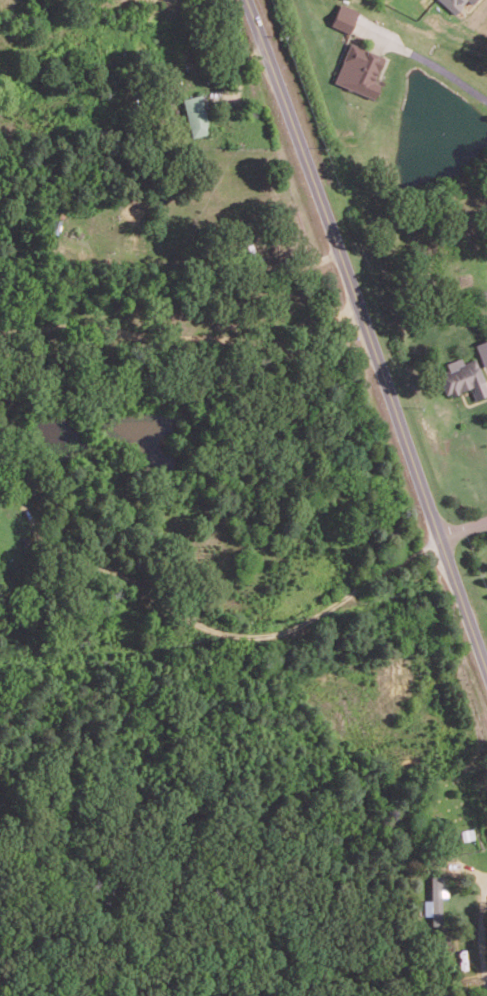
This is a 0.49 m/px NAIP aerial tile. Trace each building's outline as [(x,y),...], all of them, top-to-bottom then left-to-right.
[(455,14),(467,0),(439,0),(455,14)] [(359,10),(341,2),(331,25),(350,33),(359,10)] [(334,84),(375,97),(380,83),(375,82),(383,55),(347,43),(334,84)] [(191,137),(209,132),(200,94),(182,99),(191,137)] [(484,369),(486,368),(486,339),(474,344),(484,369)] [(474,399),(486,395),(486,393),(476,360),(438,373),(446,396),(470,388),(474,399)] [(440,925),(440,876),(430,876),(430,900),(423,900),(423,914),(430,914),(430,925),(440,925)]
